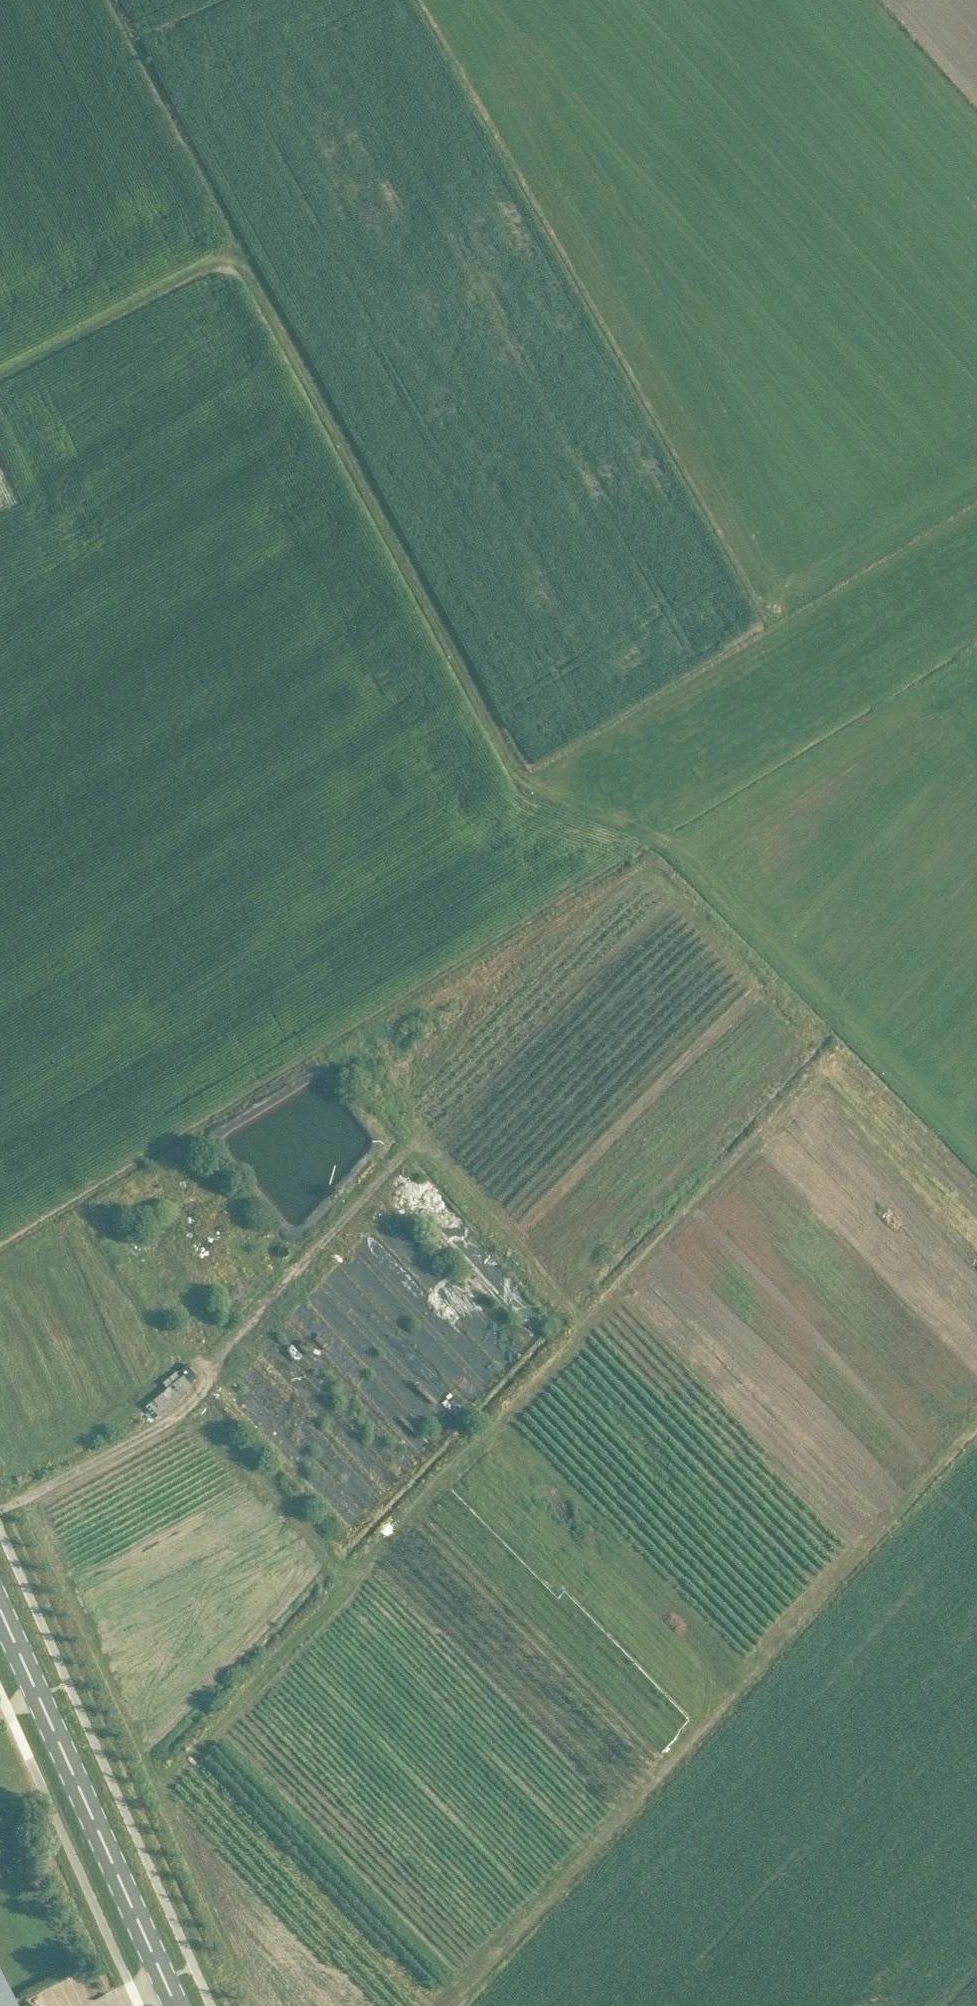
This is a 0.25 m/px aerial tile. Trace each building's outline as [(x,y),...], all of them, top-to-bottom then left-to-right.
[(156,1420),(194,1389),(184,1376),(146,1408),(156,1420)] [(0,1970),(0,2005),(18,2005),(0,1970)]
